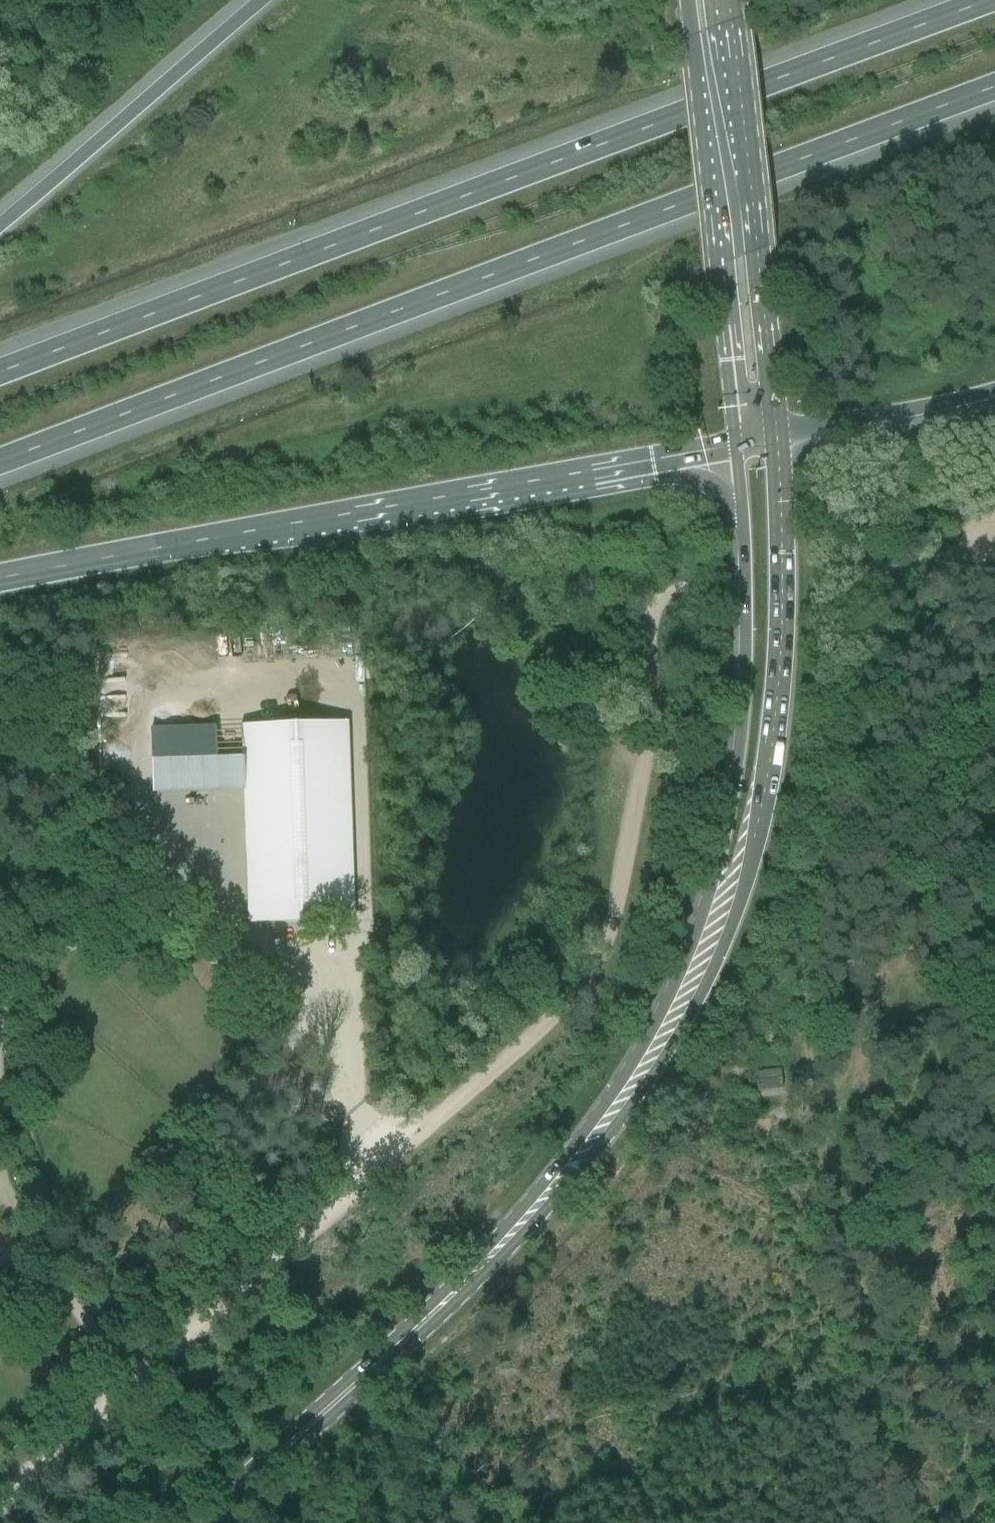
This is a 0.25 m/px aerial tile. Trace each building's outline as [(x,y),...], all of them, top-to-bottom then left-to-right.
[(248,923),(354,920),(348,722),(242,725),(248,923)] [(759,1088),(784,1088),(783,1068),(759,1068),(759,1088)]
